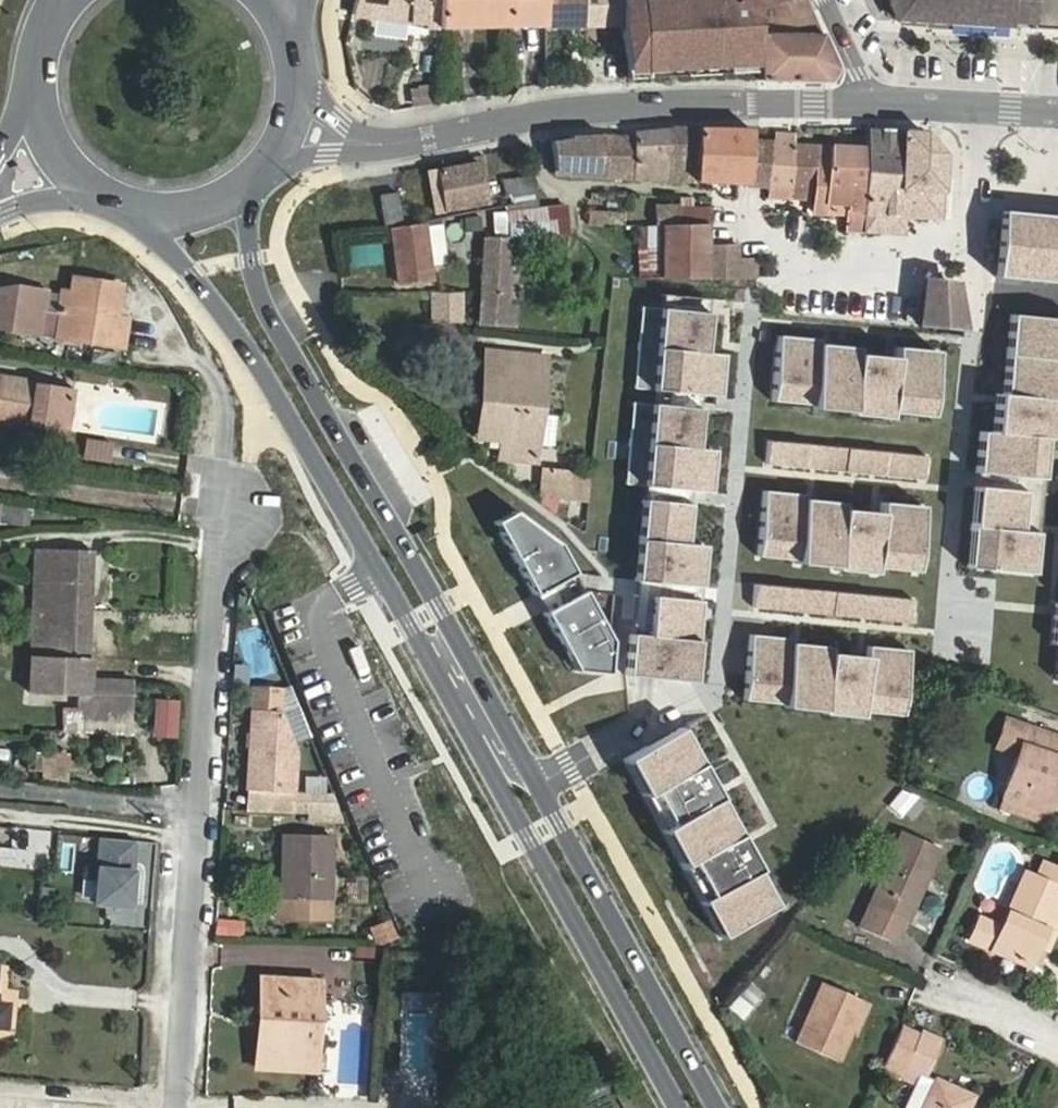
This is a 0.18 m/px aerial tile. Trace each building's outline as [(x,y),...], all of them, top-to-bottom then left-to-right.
[(353,13),(409,22),(439,28),(440,0),(356,0),(353,13)] [(439,28),(510,26),(509,0),(440,0),(439,28)] [(510,26),(546,26),(545,0),(509,0),(510,26)] [(546,26),(604,25),(620,25),(620,0),(545,0),(546,26)] [(628,79),(759,72),(757,8),(787,0),(620,0),(620,25),(620,28),(628,79)] [(836,69),(805,0),(787,0),(757,8),(759,72),(759,79),(828,80),(836,69)] [(896,18),(1011,28),(1011,21),(1013,0),(887,0),(896,18)] [(1011,21),(1034,23),(1036,0),(1013,0),(1011,21)] [(1034,23),(1033,29),(1057,31),(1057,0),(1036,0),(1034,23)] [(410,90),(415,108),(435,102),(430,84),(410,90)] [(635,132),(634,136),(633,177),(669,179),(671,128),(635,132)] [(671,128),(669,179),(696,180),(698,128),(671,128)] [(696,180),(748,184),(751,141),(751,133),(751,129),(698,128),(696,180)] [(868,129),(867,137),(867,148),(864,214),(942,219),(944,154),(923,132),(868,129)] [(769,198),(789,199),(790,187),(794,144),(795,134),(775,134),(774,143),(770,185),(769,198)] [(570,172),(570,175),(633,177),(634,136),(571,136),(571,138),(553,141),(556,171),(570,172)] [(748,184),(770,185),(774,143),(751,141),(748,184)] [(790,187),(810,188),(811,169),(818,169),(828,170),(831,146),(794,144),(790,187)] [(864,214),(867,148),(831,146),(828,170),(818,169),(811,169),(810,188),(817,188),(814,213),(842,215),(843,204),(849,204),(848,232),(863,233),(864,214)] [(480,162),(428,172),(434,212),(486,202),(480,162)] [(536,199),(533,175),(503,180),(507,203),(536,199)] [(404,222),(399,193),(381,197),(386,226),(404,222)] [(711,209),(692,208),(692,197),(682,197),(681,224),(709,223),(710,223),(711,209)] [(655,205),(656,225),(662,225),(676,224),(677,205),(655,205)] [(569,234),(567,207),(507,213),(509,236),(569,234)] [(1001,210),(996,264),(1057,270),(1057,215),(1001,210)] [(627,213),(589,212),(588,225),(603,225),(603,222),(627,222),(627,213)] [(437,266),(450,263),(441,222),(428,225),(437,266)] [(415,283),(432,281),(425,223),(392,228),(397,273),(414,271),(415,283)] [(662,225),(663,278),(708,277),(709,223),(681,224),(676,224),(662,225)] [(639,278),(663,278),(662,225),(656,225),(636,225),(639,278)] [(516,307),(507,307),(510,237),(485,237),(480,323),(514,325),(516,307)] [(711,243),(711,277),(756,276),(756,256),(738,257),(738,243),(711,243)] [(377,244),(349,247),(351,264),(379,262),(377,244)] [(62,291),(58,315),(44,313),(47,292),(0,292),(0,327),(123,347),(126,331),(115,329),(122,285),(74,278),(72,292),(62,291)] [(926,283),(921,327),(963,330),(956,286),(926,283)] [(461,292),(430,292),(430,322),(462,321),(461,292)] [(661,309),(652,389),(717,396),(722,355),(703,353),(707,314),(661,309)] [(1014,314),(1007,394),(997,393),(997,397),(1013,399),(1010,419),(996,416),(994,434),(977,432),(974,473),(1042,478),(1046,439),(1057,440),(1057,318),(1014,314)] [(933,360),(933,351),(899,347),(898,358),(861,354),(862,348),(823,343),(824,340),(783,335),(774,400),(814,405),(813,408),(854,413),(854,415),(891,420),(892,412),(932,417),(939,360),(933,360)] [(546,357),(499,352),(490,438),(500,439),(499,458),(536,460),(546,357)] [(67,431),(74,389),(0,377),(0,421),(67,431)] [(651,404),(635,581),(699,587),(703,547),(685,545),(690,491),(708,492),(712,451),(694,449),(697,408),(651,404)] [(546,415),(543,445),(555,446),(558,416),(546,415)] [(85,438),(83,460),(112,464),(115,441),(85,438)] [(767,464),(926,480),(928,457),(769,441),(767,464)] [(570,469),(539,467),(538,492),(568,495),(570,469)] [(1034,553),(1036,531),(1019,530),(1023,493),(971,488),(963,568),(966,568),(962,592),(1018,601),(1049,625),(1048,631),(1047,645),(1056,646),(1054,681),(1057,681),(1057,569),(1053,565),(1046,566),(1040,562),(1039,554),(1034,553)] [(876,569),(918,572),(923,504),(882,502),(882,512),(844,510),(844,502),(806,499),(806,494),(764,491),(758,557),(797,560),(797,564),(837,567),(837,571),(876,573),(876,569)] [(607,673),(611,639),(559,544),(514,511),(495,521),(575,671),(607,673)] [(132,721),(134,680),(90,679),(94,550),(35,548),(30,693),(77,694),(76,720),(132,721)] [(1046,566),(1053,565),(1039,554),(1040,562),(1046,566)] [(752,607),(911,622),(914,600),(755,584),(752,607)] [(625,675),(690,682),(698,602),(649,597),(645,637),(629,636),(625,675)] [(1049,625),(1031,611),(1025,618),(1046,634),(1048,631),(1049,625)] [(749,634),(743,699),(783,703),(783,706),(823,710),(823,713),(861,716),(862,710),(902,714),(908,649),(867,645),(866,656),(829,653),(830,646),(791,642),(791,638),(749,634)] [(178,700),(162,700),(162,732),(178,732),(178,700)] [(252,710),(246,789),(293,793),(296,751),(279,712),(252,710)] [(132,721),(76,720),(75,732),(132,734),(132,721)] [(998,743),(1019,750),(1026,728),(1006,721),(998,743)] [(624,757),(718,939),(775,905),(682,727),(624,756),(624,757)] [(1057,788),(1057,739),(1026,728),(1019,750),(1000,807),(1038,820),(1049,785),(1057,788)] [(756,799),(757,779),(735,778),(733,798),(756,799)] [(888,805),(901,817),(918,800),(905,787),(888,805)] [(307,799),(307,811),(320,811),(321,800),(307,799)] [(894,942),(904,919),(919,882),(924,884),(940,847),(902,830),(859,926),(894,942)] [(330,901),(332,834),(284,833),(283,899),(294,900),(330,901)] [(94,903),(129,906),(135,841),(100,838),(94,903)] [(1037,945),(1057,899),(1057,868),(1047,863),(1040,879),(1025,872),(1003,924),(983,916),(972,941),(1029,965),(1037,945)] [(330,919),(330,901),(294,900),(294,918),(330,919)] [(258,1019),(270,1020),(267,1068),(315,1071),(320,980),(261,976),(258,1019)] [(749,980),(726,1007),(743,1021),(766,994),(749,980)] [(797,1042),(840,1061),(863,1000),(822,982),(797,1042)] [(428,991),(412,991),(412,1003),(428,1003),(428,991)] [(902,1025),(883,1069),(899,1077),(903,1068),(923,1076),(924,1074),(940,1038),(921,1030),(919,1032),(902,1025)] [(937,1080),(924,1074),(923,1076),(909,1107),(924,1107),(937,1080)] [(973,1096),(937,1080),(924,1107),(967,1107),(973,1096)]
